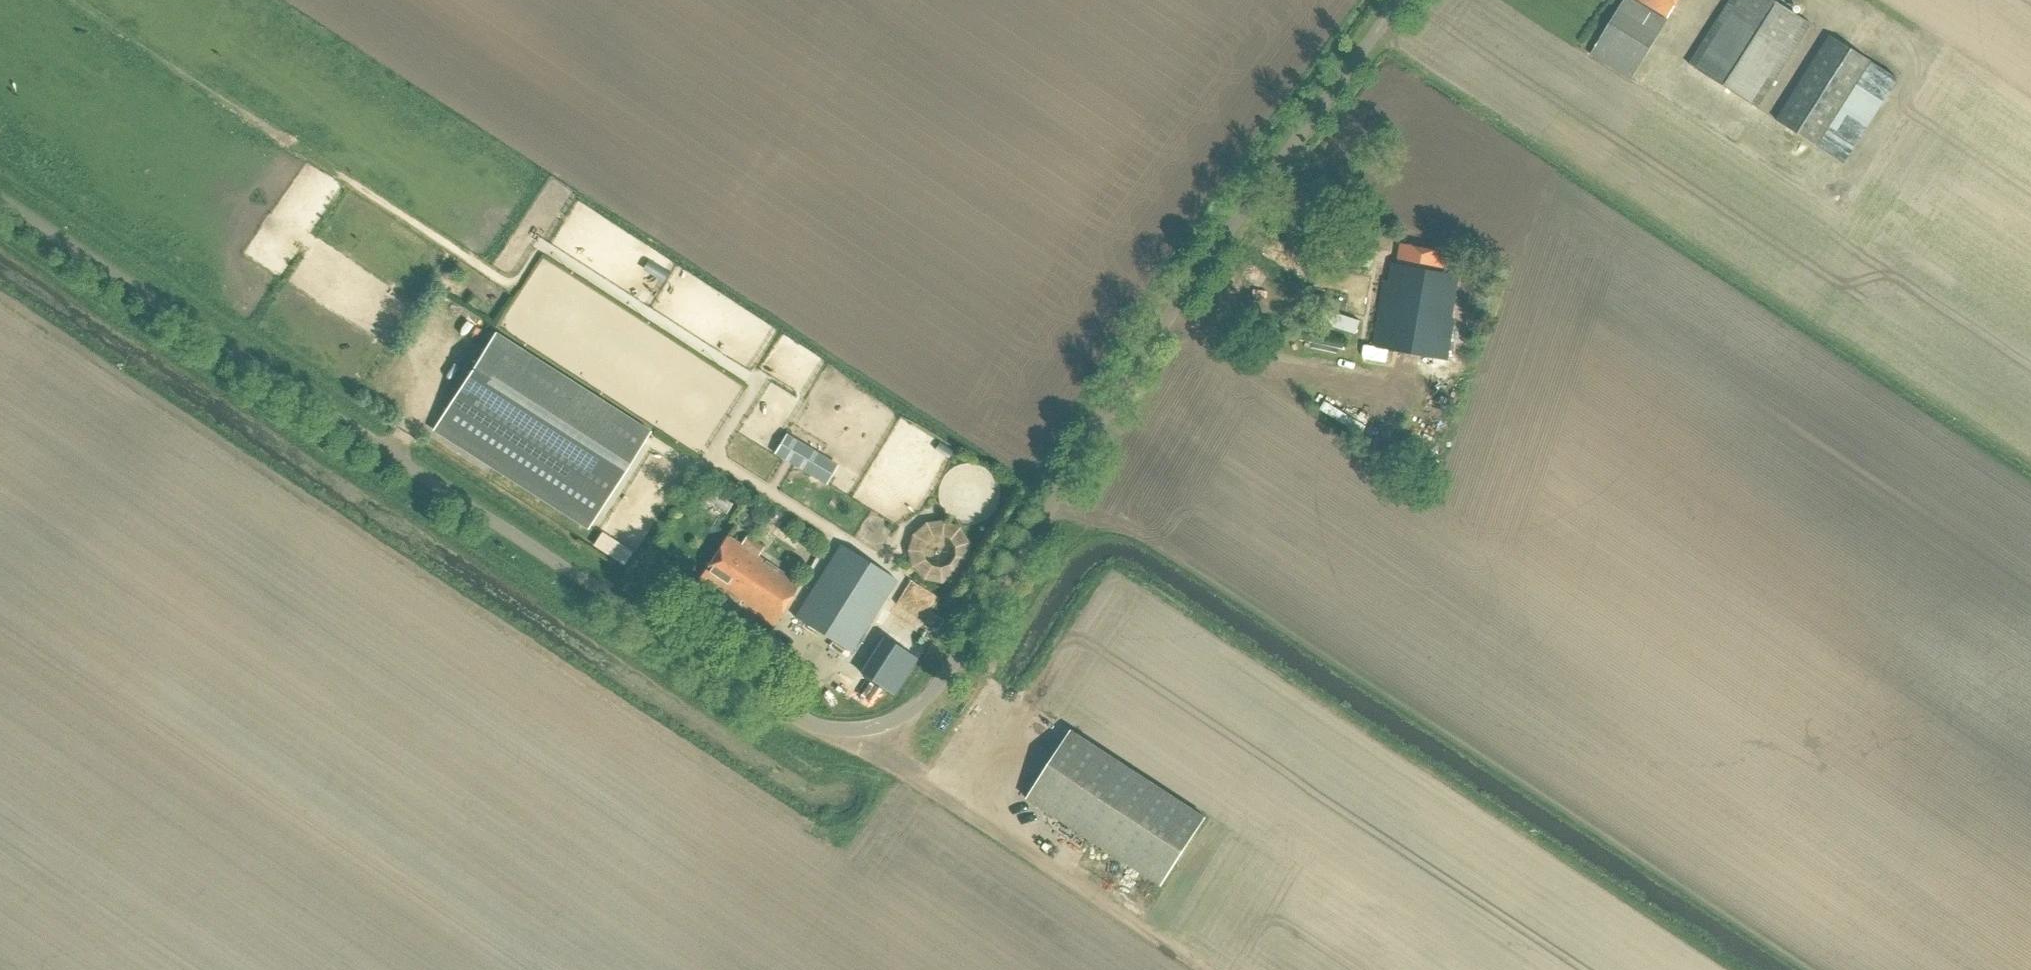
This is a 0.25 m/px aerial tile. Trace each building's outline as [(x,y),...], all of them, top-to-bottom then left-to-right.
[(1591,55),(1627,78),(1666,15),(1676,0),(1625,0),(1591,55)] [(1689,65),(1758,109),(1813,24),(1775,0),(1731,0),(1689,65)] [(1830,35),(1777,119),(1820,146),(1872,62),(1830,35)] [(1445,359),(1458,287),(1453,286),(1455,278),(1444,276),(1447,254),(1400,246),(1396,266),(1383,263),(1368,346),(1363,345),(1361,359),(1383,363),(1385,349),(1445,359)] [(590,526),(650,432),(495,334),(435,427),(590,526)] [(774,454),(826,485),(839,465),(786,434),(774,454)] [(759,559),(765,551),(747,539),(742,547),(728,538),(701,578),(773,627),(800,587),(759,559)] [(830,561),(794,616),(845,650),(887,587),(850,562),(844,571),(830,561)] [(868,676),(904,692),(922,651),(886,635),(868,676)] [(1073,729),(1028,798),(1163,886),(1207,817),(1073,729)]
